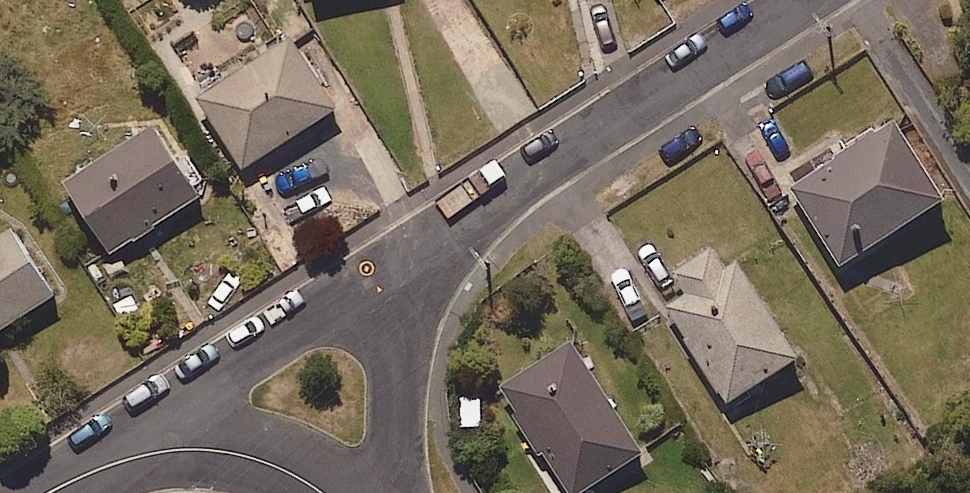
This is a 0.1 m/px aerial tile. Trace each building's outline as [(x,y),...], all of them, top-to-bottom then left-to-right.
[(343,111),(297,40),(204,101),(249,171),(343,111)] [(954,203),(904,121),(798,187),(848,268),(954,203)] [(207,201),(163,129),(72,184),(116,256),(207,201)] [(17,229),(0,240),(0,337),(62,297),(17,229)] [(732,273),(716,248),(677,273),(691,296),(668,311),(729,409),(805,361),(745,265),(732,273)] [(580,343),(506,389),(570,492),(587,492),(649,455),(580,343)]
